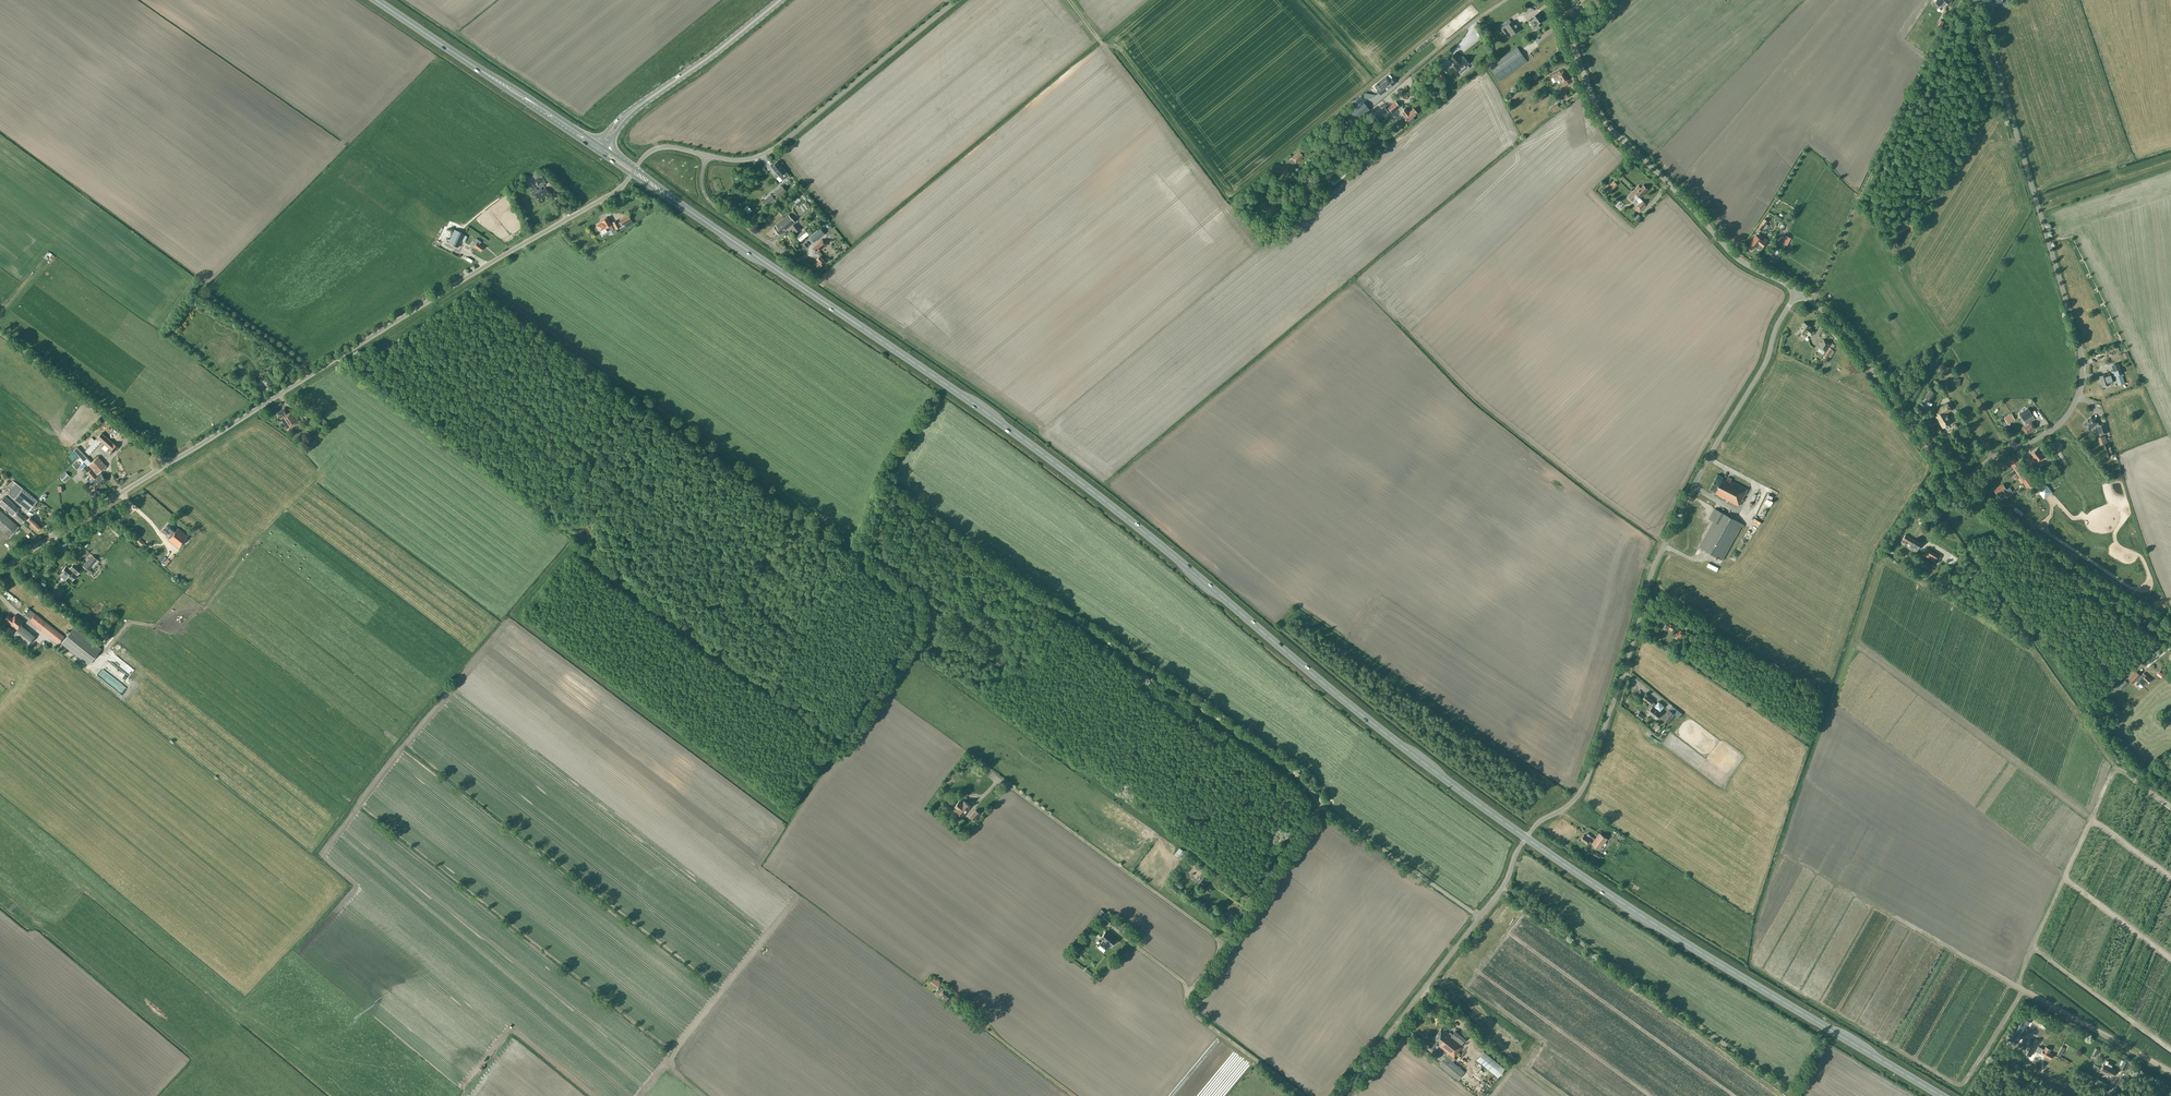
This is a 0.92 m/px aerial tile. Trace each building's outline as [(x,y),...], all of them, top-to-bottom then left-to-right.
[(1539,12),(1532,18),(1529,20),(1534,27),(1537,25),(1544,20),(1539,12)] [(1512,35),(1520,30),(1513,21),(1506,26),(1512,35)] [(1467,44),(1461,49),(1463,52),(1470,47),(1467,44)] [(1517,47),(1490,67),(1500,81),(1527,61),(1517,47)] [(1455,52),(1449,57),(1454,64),(1453,65),(1458,71),(1462,68),(1464,70),(1468,67),(1466,65),(1469,63),(1463,56),(1461,59),(1455,52)] [(1564,71),(1561,73),(1560,70),(1550,76),(1551,78),(1553,77),(1556,82),(1559,80),(1563,87),(1568,83),(1567,81),(1569,80),(1564,71)] [(1532,76),(1535,80),(1541,75),(1538,71),(1532,76)] [(1387,75),(1375,85),(1382,93),(1395,82),(1392,78),(1390,79),(1387,75)] [(1373,97),(1372,96),(1375,94),(1370,89),(1365,93),(1372,102),(1376,99),(1374,96),(1373,97)] [(1349,113),(1355,121),(1369,109),(1363,101),(1349,113)] [(1388,108),(1392,113),(1400,106),(1395,101),(1388,108)] [(1417,112),(1414,108),(1409,112),(1405,107),(1400,111),(1404,116),(1403,117),(1407,121),(1408,120),(1409,121),(1413,117),(1417,112)] [(1299,151),(1291,158),(1295,163),(1303,156),(1299,151)] [(773,164),(771,166),(773,169),(777,173),(775,175),(780,181),(782,180),(789,175),(778,161),(773,164)] [(545,174),(535,179),(538,184),(542,182),(543,184),(549,181),(545,174)] [(526,188),(533,184),(528,176),(524,179),(526,181),(523,183),(526,188)] [(1607,187),(1611,191),(1617,184),(1613,181),(1607,187)] [(1646,203),(1640,198),(1648,189),(1644,185),(1641,188),(1638,186),(1627,197),(1631,200),(1633,197),(1636,200),(1639,203),(1636,206),(1637,206),(1635,208),(1639,212),(1641,210),(1640,209),(1646,203)] [(775,192),(779,197),(787,191),(782,186),(775,192)] [(542,190),(541,188),(538,189),(539,192),(537,188),(532,191),(531,192),(531,193),(532,195),(533,195),(534,195),(535,195),(539,202),(545,199),(545,198),(549,195),(545,188),(542,190)] [(799,205),(804,211),(810,206),(805,200),(799,205)] [(383,208),(379,212),(384,217),(388,213),(383,208)] [(619,220),(622,225),(631,221),(628,215),(619,220)] [(602,222),(597,225),(600,230),(601,232),(602,232),(603,232),(605,231),(606,230),(606,229),(605,228),(609,226),(611,230),(615,228),(616,229),(619,227),(615,221),(612,222),(613,223),(611,224),(607,217),(601,220),(602,222)] [(1757,228),(1760,230),(1764,225),(1764,226),(1768,221),(1764,218),(1761,223),(1757,228)] [(788,226),(789,225),(792,223),(788,219),(786,221),(785,222),(782,219),(776,225),(778,227),(775,229),(779,234),(788,226)] [(800,229),(796,223),(791,227),(796,233),(800,229)] [(464,234),(454,229),(448,243),(457,247),(464,234)] [(1757,247),(1761,250),(1768,240),(1764,237),(1762,240),(1756,235),(1750,242),(1751,242),(1747,247),(1752,250),(1755,246),(1757,247)] [(1789,238),(1784,236),(1780,243),(1785,246),(1789,238)] [(481,241),(479,240),(476,238),(474,241),(473,241),(471,244),(481,251),(483,247),(479,244),(481,241)] [(813,247),(816,250),(820,255),(816,258),(819,261),(816,263),(819,267),(826,262),(821,256),(823,255),(819,250),(827,244),(823,239),(813,247)] [(49,255),(50,256),(52,253),(48,249),(44,255),(47,258),(49,255)] [(1811,327),(1804,322),(1799,330),(1798,329),(1796,333),(1800,336),(1802,332),(1805,334),(1807,332),(1811,335),(1814,331),(1810,328),(1811,327)] [(1820,344),(1821,344),(1819,347),(1825,351),(1830,343),(1823,339),(1820,344)] [(1835,351),(1832,349),(1835,344),(1832,342),(1829,347),(1823,355),(1827,357),(1828,356),(1830,358),(1835,351)] [(2113,376),(2115,375),(2116,377),(2115,377),(2117,384),(2124,382),(2122,375),(2121,373),(2120,369),(2111,371),(2113,376)] [(2112,382),(2109,372),(2107,373),(2099,375),(2102,386),(2109,384),(2109,383),(2112,382)] [(1939,382),(1934,379),(1931,385),(1935,388),(1939,382)] [(1935,393),(1930,389),(1925,397),(1931,400),(1935,393)] [(1943,427),(1951,422),(1946,413),(1951,410),(1947,403),(1937,409),(1940,414),(1936,416),(1943,427)] [(292,411),(288,413),(284,408),(277,412),(280,418),(288,431),(300,423),(292,411)] [(2019,413),(2026,424),(2022,426),(2027,433),(2036,428),(2031,421),(2034,418),(2028,408),(2019,413)] [(309,417),(305,411),(301,413),(305,420),(304,421),(306,424),(309,422),(310,424),(316,419),(313,415),(309,417)] [(2005,419),(2009,425),(2010,424),(2009,423),(2015,419),(2012,414),(2005,419)] [(2083,424),(2089,430),(2095,425),(2096,426),(2097,425),(2100,435),(2107,433),(2104,423),(2100,424),(2097,422),(2091,416),(2083,424)] [(96,433),(88,441),(91,444),(85,451),(88,453),(100,440),(113,452),(117,448),(101,434),(99,436),(96,433)] [(2105,436),(2098,438),(2100,444),(2107,442),(2105,436)] [(88,465),(98,475),(97,476),(103,483),(107,479),(101,473),(100,471),(106,466),(98,456),(92,462),(78,446),(74,450),(88,465)] [(2031,458),(2036,464),(2038,462),(2044,457),(2037,448),(2031,454),(2033,456),(2031,458)] [(2033,484),(2014,456),(2008,461),(2027,488),(2033,484)] [(72,465),(76,469),(84,462),(80,458),(72,465)] [(1551,484),(1557,475),(1536,461),(1530,470),(1551,484)] [(2029,465),(2034,471),(2037,469),(2032,462),(2029,465)] [(103,483),(97,476),(96,477),(90,470),(86,465),(81,469),(85,475),(87,473),(93,479),(94,480),(91,483),(95,488),(98,485),(99,486),(103,483)] [(60,478),(56,482),(60,486),(70,476),(65,472),(60,478)] [(1719,494),(1718,495),(1739,506),(1747,489),(1731,480),(1732,479),(1728,477),(1726,479),(1723,478),(1723,477),(1717,474),(1710,490),(1719,494)] [(13,480),(4,491),(7,493),(15,499),(29,511),(37,500),(23,489),(16,483),(13,480)] [(2005,489),(2006,489),(2003,484),(1994,489),(1997,494),(2000,498),(2004,495),(2005,497),(2009,495),(2005,489)] [(0,501),(0,504),(13,515),(19,508),(4,496),(0,501)] [(1723,559),(1743,524),(1714,508),(1711,514),(1708,518),(1713,521),(1699,546),(1723,559)] [(10,537),(19,527),(0,510),(0,528),(10,537)] [(18,511),(14,516),(22,523),(27,518),(18,511)] [(27,520),(28,521),(31,523),(31,524),(37,530),(41,526),(34,520),(31,516),(27,520)] [(178,528),(175,532),(173,530),(175,528),(173,527),(168,522),(163,529),(168,533),(170,535),(171,534),(172,535),(168,539),(178,547),(187,536),(178,528)] [(1914,540),(1905,534),(1903,539),(1911,544),(1910,547),(1917,551),(1922,543),(1915,538),(1914,540)] [(1925,556),(1931,559),(1934,561),(1938,554),(1929,549),(1925,556)] [(92,565),(95,567),(99,561),(92,555),(83,566),(88,570),(92,565)] [(66,578),(67,576),(72,580),(82,569),(75,562),(70,568),(69,567),(68,567),(67,568),(66,567),(62,571),(64,572),(62,575),(66,578)] [(51,592),(58,599),(61,595),(53,589),(51,592)] [(12,602),(15,598),(10,594),(7,598),(12,602)] [(30,609),(25,615),(31,619),(30,620),(59,643),(64,636),(35,613),(30,609)] [(25,635),(28,631),(30,629),(23,623),(24,623),(23,622),(23,621),(15,614),(13,618),(9,614),(4,619),(10,623),(17,629),(14,633),(12,632),(9,636),(24,647),(31,639),(25,635)] [(1664,626),(1676,633),(1674,636),(1679,639),(1683,631),(1679,629),(1678,629),(1675,627),(1677,623),(1671,620),(1670,622),(1667,621),(1664,626)] [(62,643),(88,664),(100,649),(74,628),(62,643)] [(122,681),(127,675),(109,661),(104,667),(122,681)] [(113,678),(102,668),(96,674),(107,684),(113,678)] [(2141,676),(2136,671),(2129,679),(2129,680),(2127,681),(2131,684),(2132,682),(2133,683),(2135,680),(2137,680),(2143,686),(2147,682),(2148,683),(2151,680),(2143,673),(2141,676)] [(1652,706),(1647,712),(1656,719),(1661,713),(1653,707),(1656,704),(1652,701),(1653,700),(1646,694),(1643,699),(1652,706)] [(1654,706),(1660,711),(1664,706),(1658,701),(1654,706)] [(1675,714),(1678,716),(1681,713),(1671,705),(1668,709),(1668,708),(1661,717),(1668,723),(1675,714)] [(962,803),(959,801),(954,807),(957,809),(956,810),(963,816),(971,806),(964,800),(962,803)] [(970,816),(975,820),(980,813),(975,810),(970,816)] [(1585,836),(1584,835),(1581,839),(1589,845),(1591,842),(1590,841),(1591,840),(1590,839),(1591,838),(1594,840),(1592,843),(1600,849),(1608,839),(1600,833),(1595,839),(1587,833),(1585,836)] [(1606,853),(1604,859),(1611,861),(1613,855),(1606,853)] [(1192,866),(1194,862),(1188,858),(1185,862),(1192,866)] [(1204,886),(1211,891),(1214,886),(1207,881),(1208,880),(1206,878),(1201,874),(1196,881),(1204,886)] [(1115,919),(1107,912),(1103,917),(1111,924),(1115,919)] [(1114,926),(1120,931),(1124,926),(1118,921),(1114,926)] [(1100,937),(1104,940),(1100,944),(1106,949),(1110,944),(1111,946),(1117,939),(1106,930),(1100,937)] [(940,983),(934,978),(931,980),(938,986),(940,983)] [(940,993),(947,999),(950,994),(941,987),(939,989),(938,988),(936,990),(940,993)] [(2021,1012),(2005,1039),(2015,1044),(2031,1018),(2021,1012)] [(1438,1065),(1457,1080),(1465,1071),(1453,1062),(1455,1059),(1453,1057),(1463,1045),(1462,1044),(1452,1036),(1451,1035),(1452,1034),(1449,1032),(1448,1033),(1441,1028),(1432,1040),(1428,1045),(1434,1050),(1436,1047),(1437,1048),(1438,1047),(1437,1046),(1438,1045),(1448,1053),(1446,1056),(1445,1056),(1438,1065)] [(1455,1031),(1452,1036),(1462,1044),(1466,1039),(1455,1031)] [(2033,1051),(2039,1041),(2036,1039),(2030,1049),(2033,1051)] [(2049,1052),(2051,1049),(2045,1046),(2044,1049),(2039,1046),(2036,1051),(2039,1053),(2039,1052),(2050,1059),(2053,1054),(2049,1052)] [(1476,1059),(1497,1076),(1504,1068),(1483,1051),(1476,1059)] [(2107,1065),(2104,1064),(2100,1071),(2108,1075),(2109,1074),(2113,1076),(2116,1070),(2110,1067),(2113,1063),(2114,1061),(2110,1059),(2109,1061),(2107,1065)] [(2120,1068),(2124,1070),(2128,1062),(2124,1060),(2120,1068)] [(1460,1088),(1468,1077),(1464,1073),(1455,1084),(1460,1088)]
